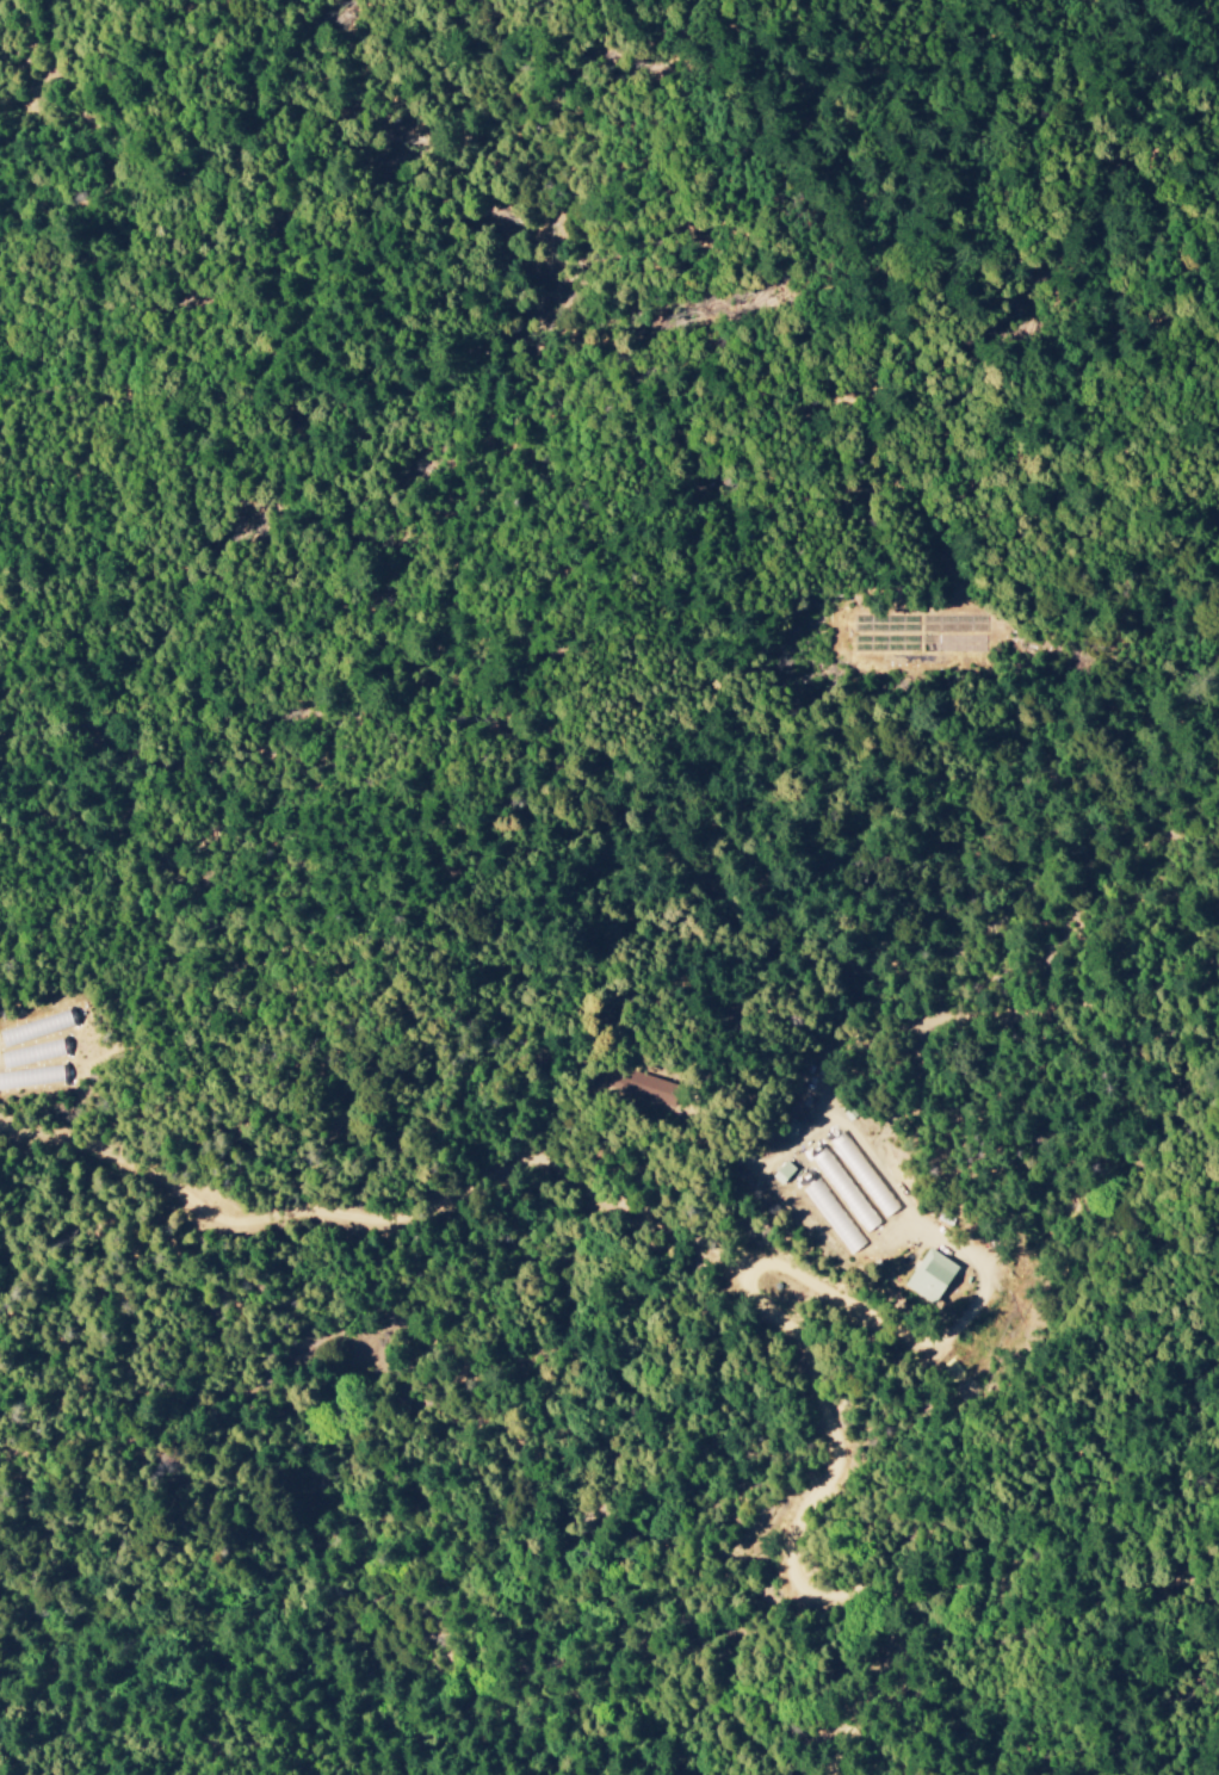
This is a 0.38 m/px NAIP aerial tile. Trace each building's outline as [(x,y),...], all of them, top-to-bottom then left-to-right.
[(777,1172),(786,1181),(795,1171),(786,1162),(777,1172)] [(864,1246),(819,1179),(804,1189),(850,1256),(864,1246)] [(936,1307),(959,1268),(928,1249),(905,1289),(936,1307)]
